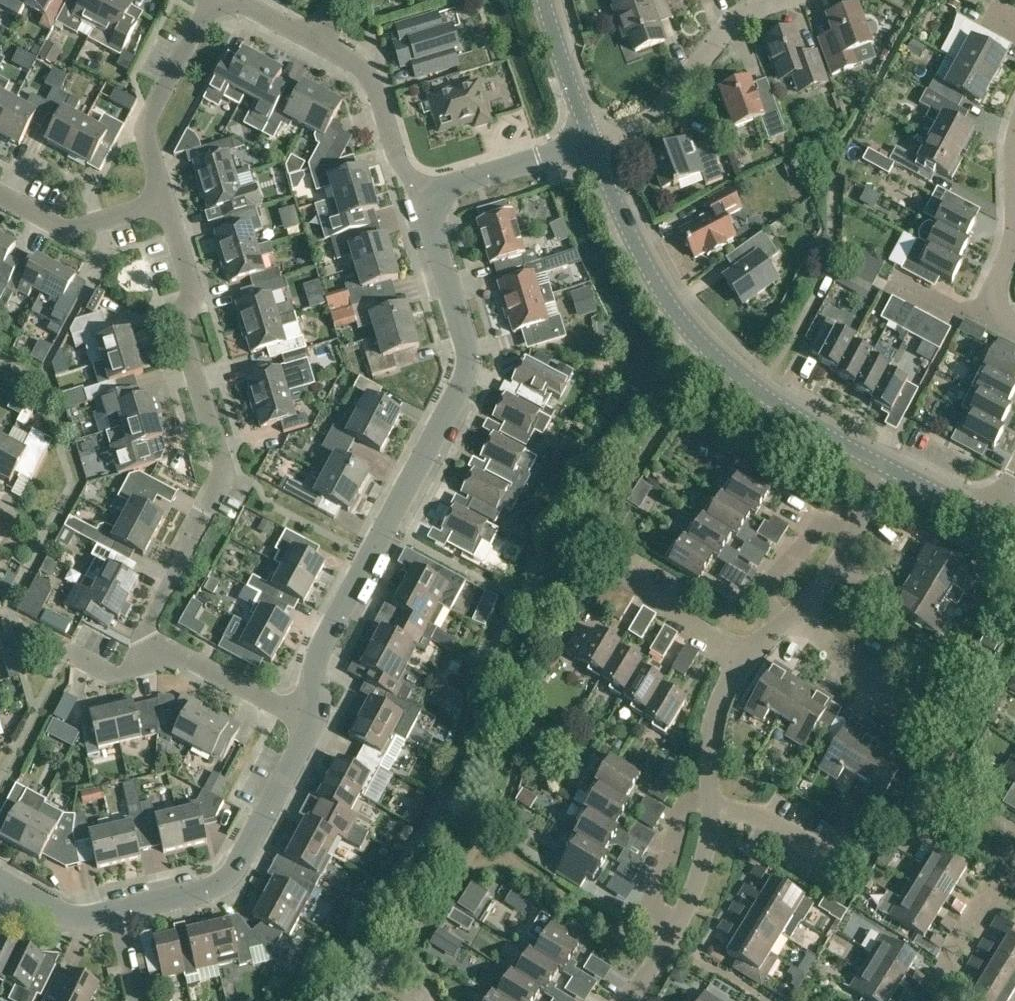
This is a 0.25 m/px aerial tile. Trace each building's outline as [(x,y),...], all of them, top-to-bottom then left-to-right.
[(25,5),(45,15),(40,25),(51,32),(60,16),(59,16),(67,0),(28,0),(25,5)] [(109,0),(84,0),(80,7),(68,1),(56,23),(77,34),(84,22),(94,27),(109,0)] [(124,0),(109,0),(94,27),(105,33),(99,45),(120,56),(132,35),(120,28),(133,5),(124,0)] [(673,18),(666,0),(634,0),(634,1),(615,8),(625,37),(630,36),(635,51),(663,41),(657,24),(673,18)] [(858,51),(858,49),(871,44),(857,6),(827,17),(833,34),(835,33),(838,41),(822,47),(832,74),(853,66),(862,63),(858,51)] [(417,78),(457,66),(459,74),(490,65),(485,48),(455,58),(452,49),(457,48),(451,29),(460,26),(455,9),(437,15),(397,27),(402,43),(409,41),(415,60),(412,61),(417,78)] [(960,63),(992,80),(1004,57),(991,50),(997,38),(966,21),(960,33),(972,40),(960,63)] [(806,90),(826,83),(815,53),(804,57),(794,29),(764,40),(779,80),(799,72),(806,90)] [(63,51),(48,42),(39,56),(54,65),(63,51)] [(245,95),(262,62),(243,52),(230,76),(219,70),(204,100),(215,106),(220,95),(239,106),(245,95)] [(282,72),(262,62),(245,95),(256,101),(250,112),(258,116),(256,119),(267,125),(279,103),(269,97),(282,72)] [(992,80),(960,63),(948,84),(936,77),(929,90),(939,96),(954,104),(961,92),(980,102),(992,80)] [(14,102),(3,95),(10,83),(0,78),(0,128),(14,102)] [(769,141),(773,139),(777,148),(790,143),(786,134),(773,98),(758,104),(749,78),(719,89),(734,129),(761,118),(769,141)] [(475,127),(491,123),(478,82),(435,95),(440,109),(433,112),(439,132),(462,125),(461,122),(472,118),(475,127)] [(279,103),(267,125),(278,131),(286,117),(305,127),(322,94),(303,84),(290,108),(279,103)] [(53,106),(49,114),(58,119),(46,142),(68,154),(85,122),(73,115),(80,103),(60,92),(53,106)] [(342,105),(322,94),(305,127),(324,138),(314,155),(325,161),(339,135),(329,129),(342,105)] [(0,128),(0,135),(19,145),(31,123),(41,128),(49,114),(53,106),(32,95),(25,108),(14,102),(0,128)] [(960,108),(954,104),(939,96),(932,109),(939,113),(933,125),(937,126),(930,138),(961,154),(963,151),(967,153),(977,134),(953,120),(960,108)] [(85,122),(68,154),(90,165),(102,143),(112,148),(124,126),(104,116),(97,128),(85,122)] [(881,151),(878,155),(894,164),(921,178),(927,166),(948,177),(950,174),(954,176),(962,160),(959,158),(961,154),(930,138),(925,149),(921,147),(920,150),(911,145),(907,153),(896,148),(891,156),(881,151)] [(199,188),(236,176),(228,152),(235,150),(232,139),(207,147),(210,157),(194,162),(198,177),(196,178),(199,188)] [(705,186),(723,179),(708,142),(692,148),(689,141),(664,150),(665,155),(651,160),(662,188),(672,185),(672,187),(677,185),(676,183),(700,174),(705,186)] [(894,164),(878,155),(869,150),(863,161),(889,174),(894,164)] [(335,199),(371,189),(365,168),(338,176),(334,162),(310,170),(316,191),(331,187),(335,199)] [(236,176),(199,188),(202,198),(204,197),(209,212),(224,207),(227,218),(231,217),(256,209),(262,207),(256,187),(240,192),(236,176)] [(741,208),(730,187),(706,200),(712,213),(681,230),(695,258),(706,252),(708,256),(726,246),(725,242),(735,237),(725,217),(741,208)] [(966,241),(966,240),(976,221),(954,209),(960,199),(938,187),(932,199),(943,205),(933,225),(937,227),(966,241)] [(371,189),(335,199),(339,212),(328,215),(331,223),(326,224),(331,238),(355,231),(351,218),(378,210),(371,189)] [(484,244),(518,233),(512,212),(508,213),(505,202),(477,210),(480,221),(477,222),(484,244)] [(256,209),(231,217),(234,227),(215,233),(220,248),(217,248),(220,259),(257,247),(250,223),(259,220),(256,209)] [(789,228),(783,220),(769,230),(775,237),(789,228)] [(937,227),(927,246),(930,248),(930,247),(959,263),(959,262),(970,242),(966,240),(966,241),(937,227)] [(355,231),(331,238),(337,260),(352,256),(356,268),(392,258),(386,237),(359,245),(355,231)] [(778,280),(766,264),(779,254),(763,232),(738,250),(746,263),(725,278),(737,294),(738,294),(745,303),(778,280)] [(525,255),(518,233),(484,244),(490,265),(494,264),(497,275),(538,263),(535,252),(525,255)] [(2,297),(6,290),(13,276),(3,270),(16,246),(0,237),(0,297),(2,297)] [(927,246),(917,240),(901,270),(935,288),(940,278),(951,285),(963,264),(959,262),(959,263),(930,247),(930,248),(927,246)] [(257,247),(220,259),(223,269),(226,268),(230,283),(249,277),(252,287),(281,279),(278,268),(265,272),(261,259),(274,254),(271,243),(257,247)] [(573,252),(566,254),(542,261),(546,274),(570,266),(577,264),(573,252)] [(863,252),(857,263),(879,275),(885,264),(863,252)] [(136,282),(137,291),(152,290),(149,256),(124,258),(125,282),(136,282)] [(23,281),(13,276),(6,290),(16,296),(18,292),(28,297),(32,290),(42,295),(56,267),(37,257),(23,281)] [(392,258),(356,268),(360,281),(345,285),(352,307),(376,300),(371,287),(398,279),(392,258)] [(857,263),(851,275),(872,286),(879,275),(857,263)] [(76,278),(56,267),(42,295),(51,300),(44,312),(55,317),(47,331),(58,337),(73,308),(63,302),(76,278)] [(503,309),(552,294),(549,285),(537,288),(533,273),(498,283),(503,298),(500,298),(503,309)] [(281,279),(252,287),(256,298),(236,304),(241,318),(238,319),(241,330),(295,313),(292,303),(276,308),(271,294),(287,289),(284,278),(281,279)] [(599,285),(577,291),(581,306),(603,300),(599,285)] [(94,315),(105,294),(98,290),(87,311),(94,315)] [(555,304),(552,294),(503,309),(507,320),(509,319),(513,333),(548,323),(543,307),(555,304)] [(893,325),(904,303),(892,297),(881,318),(893,325)] [(380,314),(376,300),(352,307),(358,329),(373,325),(377,337),(413,327),(406,305),(380,314)] [(904,303),(893,325),(897,327),(905,331),(916,310),(904,303)] [(916,310),(905,331),(909,334),(917,338),(928,316),(916,310)] [(295,313),(241,330),(245,340),(247,339),(251,354),(271,348),(274,358),(282,356),(307,348),(303,337),(286,342),(282,329),(298,324),(295,313)] [(928,316),(917,338),(928,344),(939,322),(928,316)] [(852,343),(853,344),(856,340),(835,329),(838,324),(827,318),(816,339),(827,345),(818,361),(837,371),(838,372),(852,343)] [(986,332),(965,321),(959,331),(980,343),(986,332)] [(939,322),(928,344),(940,350),(952,329),(939,322)] [(413,327),(377,337),(381,350),(366,354),(372,376),(396,369),(392,356),(419,348),(413,327)] [(905,331),(897,327),(896,331),(898,333),(900,337),(895,347),(900,350),(909,334),(905,331)] [(103,361),(137,352),(130,331),(102,339),(99,328),(72,336),(75,348),(85,345),(92,366),(103,363),(103,361)] [(838,372),(837,371),(835,375),(855,386),(871,357),(872,358),(873,355),(853,344),(852,343),(838,372)] [(913,347),(908,366),(923,371),(928,351),(913,347)] [(310,359),(307,348),(282,356),(285,367),(310,359)] [(1014,385),(1014,384),(1014,361),(993,349),(983,369),(986,371),(986,370),(1014,386),(1014,385)] [(103,361),(103,363),(109,383),(84,390),(88,402),(95,400),(118,393),(115,382),(143,373),(137,352),(103,361)] [(855,386),(853,389),(872,400),(873,400),(888,371),(889,372),(891,368),(872,358),(871,357),(855,386)] [(560,400),(569,383),(525,359),(513,381),(522,385),(516,396),(543,411),(552,395),(560,400)] [(288,393),(301,389),(298,379),(285,383),(281,368),(246,378),(251,393),(248,393),(251,404),(288,393)] [(986,371),(975,391),(979,393),(979,392),(1007,407),(1007,406),(1014,392),(1014,385),(1014,386),(986,370),(986,371)] [(873,400),(872,400),(870,403),(891,414),(895,407),(907,413),(919,389),(907,384),(908,382),(889,372),(888,371),(873,400)] [(358,415),(391,432),(401,413),(377,400),(382,389),(360,377),(354,388),(368,395),(358,415)] [(137,387),(118,393),(95,400),(102,421),(107,419),(108,420),(109,419),(113,431),(118,429),(156,417),(157,418),(162,416),(156,394),(141,399),(137,387)] [(979,392),(979,393),(969,412),(972,414),(1000,429),(1000,428),(1011,408),(1007,406),(1007,407),(979,392)] [(288,393),(251,404),(254,414),(257,413),(261,428),(280,422),(284,433),(308,425),(305,414),(296,417),(288,393)] [(543,437),(552,420),(505,395),(494,417),(505,422),(499,434),(526,448),(535,432),(543,437)] [(36,409),(27,404),(17,422),(23,426),(25,422),(28,424),(36,409)] [(972,414),(962,433),(957,431),(951,442),(972,453),(977,442),(994,451),(1004,431),(1000,428),(1000,429),(972,414)] [(391,432),(358,415),(347,434),(334,426),(328,437),(350,449),(356,439),(380,452),(391,432)] [(118,429),(122,444),(106,449),(114,476),(156,463),(149,442),(163,438),(162,434),(165,433),(167,430),(164,421),(161,419),(157,420),(157,418),(156,417),(118,429)] [(7,441),(0,455),(0,478),(10,483),(15,473),(31,481),(53,441),(33,430),(23,450),(7,441)] [(529,475),(537,459),(493,435),(482,456),(491,461),(485,472),(512,487),(521,471),(529,475)] [(350,449),(328,437),(322,448),(336,455),(325,475),(359,492),(369,473),(344,460),(350,449)] [(511,512),(520,496),(474,471),(463,492),(474,498),(468,509),(495,524),(503,508),(511,512)] [(123,520),(154,537),(164,517),(147,508),(160,484),(139,473),(130,476),(118,498),(131,505),(123,520)] [(359,492),(325,475),(315,494),(290,480),(284,491),(318,509),(323,499),(348,512),(359,492)] [(721,497),(751,515),(755,518),(770,494),(739,475),(732,486),(729,484),(721,497)] [(641,481),(636,488),(628,500),(639,508),(652,489),(641,481)] [(751,515),(721,497),(720,496),(713,508),(710,506),(702,518),(732,537),(737,539),(766,557),(771,549),(756,540),(756,539),(748,534),(746,524),(751,515)] [(493,549),(490,547),(499,531),(455,507),(444,528),(452,533),(446,544),(482,563),(486,562),(493,549)] [(732,537),(702,518),(695,529),(691,527),(684,540),(714,558),(747,578),(752,571),(737,561),(738,560),(728,554),(726,547),(732,537)] [(784,534),(788,527),(773,518),(769,525),(784,534)] [(154,537),(123,520),(117,530),(106,525),(100,526),(97,531),(86,525),(80,536),(97,545),(112,553),(117,542),(143,556),(154,537)] [(282,567),(314,584),(325,564),(299,550),(305,540),(286,530),(280,541),(287,545),(282,554),(288,557),(282,567)] [(714,558),(684,540),(683,539),(676,551),(673,549),(665,561),(699,582),(714,558)] [(96,559),(85,578),(128,601),(139,581),(113,567),(119,557),(112,553),(97,545),(91,556),(96,559)] [(921,567),(913,580),(946,600),(954,587),(962,592),(971,577),(974,579),(975,578),(927,548),(917,565),(921,567)] [(420,556),(403,587),(439,606),(450,612),(466,582),(420,556)] [(314,584),(282,567),(277,576),(272,574),(267,583),(253,576),(247,587),(261,594),(272,600),(278,590),(304,604),(314,584)] [(241,593),(247,583),(231,574),(225,584),(241,593)] [(128,601),(85,578),(80,588),(76,586),(65,606),(86,617),(92,606),(118,620),(128,601)] [(946,600),(913,580),(904,594),(901,592),(891,607),(939,636),(940,634),(937,632),(946,618),(938,613),(946,600)] [(6,609),(14,586),(0,581),(0,607),(6,609)] [(734,591),(718,581),(713,589),(729,599),(734,591)] [(439,606),(403,587),(393,606),(398,609),(392,620),(396,621),(419,634),(431,641),(438,629),(429,625),(439,606)] [(634,597),(621,590),(607,613),(619,621),(634,597)] [(272,600),(261,594),(250,614),(256,617),(250,627),(282,644),(293,624),(267,610),(272,600)] [(656,616),(643,609),(629,632),(641,639),(656,616)] [(419,634),(396,621),(390,632),(382,627),(371,647),(407,666),(418,647),(413,644),(419,634)] [(282,644),(250,627),(245,637),(240,634),(237,632),(228,635),(226,639),(224,638),(219,648),(240,660),(246,650),(271,664),(282,644)] [(600,679),(619,649),(621,646),(596,631),(593,635),(580,627),(564,652),(590,668),(588,672),(600,679)] [(663,659),(678,635),(665,628),(649,655),(661,662),(663,659)] [(699,654),(687,646),(673,670),(685,678),(699,654)] [(407,666),(371,647),(361,666),(371,672),(365,683),(387,694),(406,704),(412,692),(397,684),(407,666)] [(619,649),(600,679),(599,680),(612,688),(610,691),(622,698),(640,669),(643,664),(619,649)] [(780,719),(801,686),(789,678),(791,675),(774,665),(744,712),(745,713),(748,709),(764,719),(769,712),(780,719)] [(640,669),(622,698),(622,699),(634,706),(632,710),(644,717),(662,687),(664,684),(640,669)] [(813,693),(801,686),(780,719),(793,726),(788,734),(804,744),(801,747),(803,748),(805,744),(810,747),(822,728),(829,732),(842,710),(830,703),(832,700),(815,690),(813,693)] [(662,687),(644,717),(643,718),(655,725),(654,728),(666,736),(687,702),(662,687)] [(371,699),(360,718),(396,738),(412,707),(406,704),(387,694),(382,705),(371,699)] [(158,700),(157,734),(157,735),(170,742),(173,737),(192,748),(209,716),(199,711),(202,705),(192,700),(185,714),(175,709),(179,701),(170,696),(158,696),(158,700)] [(157,734),(158,700),(134,706),(132,698),(109,703),(111,709),(119,744),(157,734)] [(119,744),(111,709),(101,711),(99,706),(88,708),(93,730),(82,733),(88,756),(99,754),(98,749),(119,744)] [(424,741),(437,718),(427,712),(414,735),(424,741)] [(209,716),(192,748),(212,758),(214,754),(224,759),(234,741),(224,735),(232,721),(222,716),(219,721),(209,716)] [(396,738),(360,718),(350,738),(364,746),(359,756),(380,768),(396,738)] [(856,776),(876,744),(864,737),(866,734),(849,723),(822,768),(824,769),(826,766),(841,775),(844,769),(856,776)] [(876,744),(856,776),(868,783),(864,789),(879,799),(878,802),(879,803),(906,759),(889,748),(887,751),(876,744)] [(380,768),(359,756),(353,767),(339,759),(328,778),(359,796),(364,798),(380,768)] [(596,784),(625,801),(639,777),(607,757),(600,770),(603,772),(595,784),(596,784)] [(1013,758),(1002,775),(1014,783),(1014,760),(1013,758)] [(225,774),(216,788),(227,795),(236,781),(225,774)] [(359,796),(328,778),(317,798),(321,800),(315,810),(366,838),(369,833),(350,823),(354,816),(350,814),(359,796)] [(35,822),(44,804),(47,800),(17,784),(4,807),(14,813),(0,838),(20,849),(35,822)] [(586,809),(585,810),(614,828),(629,804),(625,801),(596,784),(589,796),(592,798),(585,809),(586,809)] [(669,796),(660,790),(653,786),(648,793),(664,803),(669,796)] [(188,810),(177,812),(185,848),(207,842),(202,822),(216,819),(216,817),(224,801),(218,798),(203,790),(199,788),(196,794),(200,796),(197,801),(186,804),(188,810)] [(145,828),(140,804),(138,797),(129,799),(131,806),(128,807),(131,817),(120,820),(121,826),(111,828),(119,863),(141,858),(134,830),(145,828)] [(185,848),(177,812),(166,815),(165,809),(154,812),(152,801),(140,804),(145,828),(157,825),(163,853),(185,848)] [(64,815),(44,804),(35,822),(20,849),(40,860),(54,834),(59,836),(66,868),(80,865),(75,844),(73,834),(73,830),(60,822),(64,815)] [(306,819),(296,839),(327,856),(338,837),(361,849),(366,838),(315,810),(310,821),(306,819)] [(618,830),(614,828),(585,810),(579,820),(574,817),(566,829),(576,835),(574,837),(604,855),(610,844),(618,844),(626,848),(617,863),(621,865),(637,875),(645,861),(641,859),(647,849),(618,831),(618,830)] [(659,822),(639,810),(635,817),(654,830),(659,822)] [(75,815),(73,830),(73,834),(75,844),(90,841),(97,868),(119,863),(111,828),(100,831),(99,825),(88,827),(85,813),(75,815)] [(608,857),(604,855),(574,837),(567,849),(571,851),(556,875),(580,890),(587,878),(593,881),(608,857)] [(327,856),(296,839),(285,858),(296,864),(290,874),(311,886),(316,888),(321,877),(317,875),(327,856)] [(922,865),(956,886),(967,868),(956,862),(962,853),(945,843),(939,851),(933,847),(922,865)] [(637,875),(621,865),(617,872),(633,882),(637,875)] [(922,865),(911,882),(945,903),(956,886),(922,865)] [(760,899),(791,918),(804,898),(765,874),(766,872),(756,866),(751,875),(768,885),(761,897),(760,899)] [(311,886),(290,874),(285,885),(274,879),(264,899),(300,918),(310,898),(306,896),(311,886)] [(911,882),(900,900),(934,921),(945,903),(911,882)] [(760,899),(761,897),(754,893),(755,891),(745,885),(739,894),(743,896),(744,901),(755,907),(749,915),(748,917),(780,936),(791,918),(760,899)] [(251,932),(263,947),(270,957),(271,957),(276,964),(280,961),(273,952),(283,934),(289,938),(300,918),(264,899),(253,918),(263,923),(251,932)] [(934,921),(900,900),(889,918),(924,939),(934,921)] [(956,901),(951,910),(960,916),(966,907),(956,901)] [(748,917),(749,915),(743,911),(744,909),(734,903),(728,911),(745,922),(738,934),(738,935),(769,954),(780,936),(748,917)] [(846,911),(847,910),(834,903),(828,915),(841,922),(846,911)] [(559,970),(573,979),(592,991),(597,983),(574,969),(577,964),(570,961),(578,948),(565,940),(571,931),(541,913),(541,914),(528,935),(537,940),(530,951),(559,970)] [(997,918),(990,928),(1001,935),(1003,931),(1007,924),(998,919),(997,918)] [(263,947),(251,932),(241,919),(240,920),(234,926),(231,927),(230,921),(208,926),(217,966),(238,961),(239,965),(252,962),(250,950),(263,947)] [(945,919),(940,927),(950,933),(955,924),(945,919)] [(738,935),(738,934),(731,929),(733,927),(722,921),(717,930),(734,940),(726,953),(758,972),(769,954),(738,935)] [(1003,931),(1009,935),(1014,939),(1014,929),(1009,925),(1007,924),(1003,931)] [(184,940),(178,942),(177,942),(184,974),(185,978),(198,975),(197,971),(217,966),(208,926),(187,932),(188,937),(184,938),(184,940)] [(177,942),(178,942),(176,934),(153,940),(156,951),(135,956),(139,971),(148,969),(149,974),(161,972),(163,979),(184,974),(177,942)] [(999,953),(1014,962),(1014,939),(1009,935),(999,953)] [(935,936),(930,944),(939,950),(945,942),(935,936)] [(882,937),(871,955),(905,976),(912,980),(916,973),(910,969),(916,958),(882,937)] [(4,983),(6,980),(5,980),(19,950),(0,940),(0,981),(4,983)] [(989,955),(994,947),(983,940),(977,948),(989,955)] [(19,950),(5,980),(6,980),(16,985),(9,1000),(34,1000),(37,995),(41,997),(53,972),(40,966),(44,958),(20,947),(19,950)] [(809,970),(817,958),(804,950),(797,963),(809,970)] [(530,951),(529,951),(522,963),(518,961),(511,973),(540,991),(545,994),(554,999),(556,1000),(573,1000),(555,990),(557,986),(552,983),(559,970),(530,951)] [(988,970),(1014,986),(1014,962),(999,953),(988,970)] [(871,955),(860,972),(895,993),(902,998),(906,990),(899,986),(905,976),(871,955)] [(983,964),(972,958),(967,966),(978,972),(983,964)] [(798,989),(806,975),(792,966),(787,974),(791,976),(793,982),(791,985),(798,989)] [(978,988),(999,1000),(1014,1000),(1014,986),(988,970),(978,988)] [(850,990),(863,998),(868,1000),(890,1000),(895,993),(860,972),(850,990)] [(97,985),(87,980),(86,975),(81,973),(76,974),(73,973),(61,999),(48,992),(44,1000),(89,1000),(97,985)] [(492,995),(501,1000),(534,1000),(540,991),(511,973),(510,973),(503,984),(500,982),(492,995)] [(912,980),(911,982),(921,988),(927,979),(916,973),(912,980)] [(968,990),(973,982),(962,975),(956,984),(968,990)] [(970,1000),(999,1000),(978,988),(970,1000)] [(901,999),(904,1000),(913,1000),(916,997),(906,990),(902,998),(901,999)]
